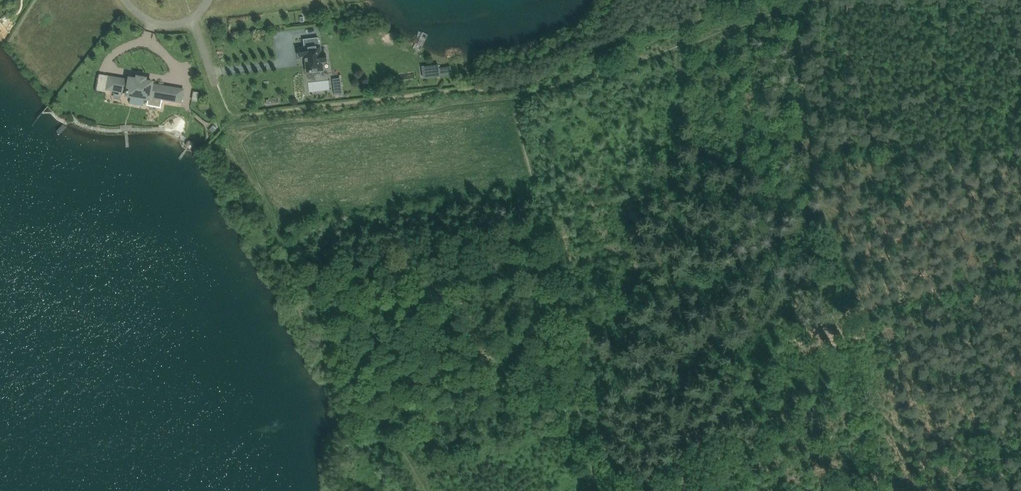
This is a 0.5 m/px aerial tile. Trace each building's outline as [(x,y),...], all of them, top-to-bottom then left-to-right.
[(303,38),(304,46),(298,47),(298,48),(297,48),(298,55),(299,55),(305,55),(306,61),(307,71),(310,71),(312,71),(312,70),(313,70),(313,71),(322,70),(322,69),(323,69),(322,61),(324,60),(324,61),(327,60),(326,52),(323,52),(321,52),(320,44),(319,44),(318,36),(303,38)] [(440,76),(439,68),(422,70),(423,78),(440,76)] [(182,101),(184,88),(152,83),(152,81),(145,80),(145,78),(137,76),(137,79),(130,78),(129,80),(109,76),(107,89),(127,92),(127,95),(149,98),(148,104),(161,106),(162,98),(182,101)] [(217,128),(214,125),(209,130),(213,133),(217,128)]
